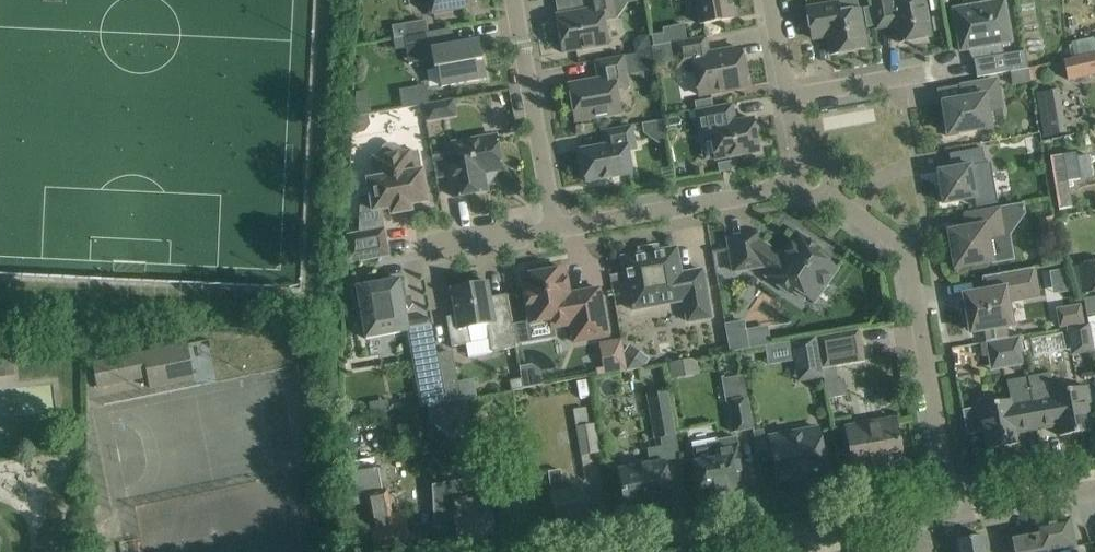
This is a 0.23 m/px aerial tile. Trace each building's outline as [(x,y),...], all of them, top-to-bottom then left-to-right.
[(432,14),(434,13),(435,18),(453,14),(452,10),(473,6),(472,2),(476,1),(476,0),(429,0),(432,14)] [(556,15),(563,53),(584,49),(609,45),(604,21),(617,18),(614,0),(583,0),(585,10),(556,15)] [(700,24),(713,22),(734,18),(731,0),(696,0),(700,24)] [(872,7),(876,28),(878,28),(877,21),(894,18),(895,25),(898,42),(931,36),(927,15),(924,0),(871,0),(872,7)] [(964,8),(953,13),(960,51),(973,48),(975,59),(974,59),(977,77),(1010,71),(1028,68),(1025,50),(1003,54),(1001,44),(1012,42),(1005,3),(995,2),(995,1),(964,7),(964,8)] [(837,2),(806,8),(812,39),(827,36),(831,54),(866,48),(859,9),(839,13),(837,2)] [(447,29),(404,36),(407,55),(431,51),(433,60),(434,68),(437,68),(441,86),(464,82),(485,78),(479,40),(450,45),(447,29)] [(637,51),(652,49),(649,34),(638,35),(635,41),(637,51)] [(685,40),(672,42),(677,68),(694,65),(699,95),(725,90),(747,87),(740,48),(710,53),(707,36),(685,40)] [(1064,60),(1068,79),(1094,73),(1094,53),(1077,57),(1064,60)] [(597,79),(568,84),(575,122),(597,118),(621,113),(617,90),(630,88),(624,55),(615,57),(594,61),(597,79)] [(1028,68),(1010,71),(1013,85),(1030,82),(1028,68)] [(962,100),(944,103),(947,121),(944,121),(947,136),(957,134),(957,132),(990,126),(986,104),(1000,101),(996,80),(959,86),(962,100)] [(1057,91),(1038,94),(1045,138),(1064,134),(1057,91)] [(429,102),(424,103),(427,122),(438,120),(445,110),(444,100),(429,102)] [(732,104),(695,111),(700,136),(701,141),(712,139),(716,159),(759,151),(753,119),(752,119),(736,122),(732,104)] [(604,145),(580,150),(586,182),(632,174),(627,150),(635,148),(634,141),(631,125),(601,130),(604,145)] [(454,152),(446,154),(449,175),(453,197),(487,190),(486,184),(488,183),(495,173),(495,171),(502,169),(496,136),(474,139),(453,143),(454,152)] [(347,235),(347,263),(389,256),(384,228),(383,229),(380,210),(390,208),(391,214),(411,210),(410,204),(427,201),(422,170),(418,150),(409,151),(403,152),(402,149),(400,147),(396,143),(389,143),(384,146),(380,151),(380,156),(372,158),(376,178),(367,180),(370,196),(362,197),(360,233),(347,235)] [(951,168),(938,171),(943,203),(976,197),(972,176),(987,173),(982,147),(949,153),(951,168)] [(731,161),(717,163),(719,172),(722,171),(732,169),(731,161)] [(968,228),(948,231),(955,268),(977,264),(992,261),(1014,257),(1010,236),(1026,214),(1023,202),(1000,207),(987,209),(978,211),(965,213),(968,228)] [(758,233),(728,239),(732,260),(733,271),(764,266),(779,277),(775,282),(791,293),(795,287),(809,298),(818,285),(822,288),(824,286),(836,268),(808,249),(812,243),(797,233),(781,256),(759,241),(758,233)] [(676,248),(622,258),(626,279),(631,309),(684,300),(688,321),(711,317),(706,291),(702,270),(681,274),(676,248)] [(1071,267),(1079,293),(1084,292),(1085,293),(1094,292),(1094,261),(1080,264),(1080,266),(1071,267)] [(529,321),(512,324),(515,344),(556,337),(554,327),(570,324),(574,342),(607,336),(603,310),(599,288),(569,294),(564,268),(521,276),(525,297),(529,321)] [(961,296),(960,296),(960,298),(962,308),(965,327),(970,327),(971,332),(983,330),(992,328),(1006,326),(1012,325),(1008,302),(1007,296),(1013,295),(1014,300),(1020,299),(1038,296),(1033,268),(1009,272),(1012,287),(987,291),(986,292),(964,295),(961,296)] [(611,283),(626,280),(625,272),(610,275),(611,283)] [(360,286),(356,287),(360,308),(365,337),(365,338),(407,331),(421,407),(428,405),(446,402),(443,386),(437,356),(431,318),(407,322),(406,314),(413,303),(402,297),(399,279),(382,282),(369,273),(360,286)] [(455,315),(446,317),(450,338),(451,347),(466,344),(468,358),(492,353),(492,352),(516,347),(515,344),(512,324),(510,315),(506,294),(490,297),(489,290),(487,283),(487,282),(485,282),(475,284),(451,288),(455,315)] [(1084,298),(1087,317),(1089,317),(1094,316),(1094,296),(1084,298)] [(1064,308),(1056,309),(1060,328),(1066,327),(1068,327),(1083,324),(1083,323),(1079,305),(1064,308)] [(743,322),(725,325),(729,346),(730,351),(769,344),(766,327),(745,331),(743,322)] [(1083,324),(1068,327),(1070,343),(1093,339),(1092,329),(1091,323),(1090,323),(1083,324)] [(859,329),(816,337),(822,369),(865,361),(859,329)] [(1008,338),(986,342),(989,360),(1024,354),(1023,349),(1021,336),(1008,338)] [(816,337),(790,341),(797,381),(823,377),(822,369),(816,337)] [(604,369),(597,371),(598,376),(609,374),(627,371),(623,351),(621,340),(600,344),(604,369)] [(0,344),(0,377),(14,376),(13,359),(14,359),(13,350),(12,345),(0,344)] [(187,344),(142,354),(147,377),(149,387),(194,378),(187,344)] [(629,344),(624,351),(627,371),(645,367),(651,359),(629,344)] [(452,353),(437,356),(443,386),(446,402),(461,400),(458,383),(452,353)] [(142,354),(92,365),(97,387),(142,378),(147,377),(142,354)] [(670,362),(673,377),(695,373),(692,358),(670,362)] [(543,363),(525,366),(528,386),(546,384),(543,363)] [(1051,373),(1028,377),(1030,387),(1032,400),(1037,430),(1054,427),(1053,425),(1058,424),(1060,436),(1091,430),(1088,414),(1092,413),(1087,386),(1054,392),(1051,373)] [(724,376),(721,376),(726,402),(728,402),(733,432),(753,428),(748,398),(743,375),(725,378),(724,376)] [(522,378),(510,380),(512,390),(523,388),(522,378)] [(975,408),(962,410),(967,435),(980,433),(984,432),(987,449),(1018,443),(1016,432),(1020,431),(1021,433),(1037,430),(1032,400),(1030,387),(1009,391),(1010,400),(992,403),(991,397),(977,399),(979,406),(975,406),(975,408)] [(668,391),(646,395),(654,438),(676,434),(668,391)] [(446,402),(428,405),(429,424),(463,417),(466,413),(463,399),(461,400),(446,402)] [(586,407),(574,409),(581,456),(599,452),(594,423),(589,424),(586,407)] [(873,422),(846,427),(850,451),(854,472),(874,469),(900,464),(903,463),(903,462),(902,459),(895,418),(873,422)] [(818,428),(769,437),(771,449),(773,460),(777,482),(795,478),(796,481),(796,483),(798,482),(806,481),(827,477),(823,455),(818,428)] [(719,442),(692,447),(694,462),(695,468),(699,489),(708,487),(710,498),(734,494),(745,492),(746,492),(746,490),(745,488),(741,466),(738,444),(736,436),(718,439),(719,442)] [(650,464),(618,469),(621,487),(625,509),(645,505),(645,508),(645,509),(647,509),(655,508),(672,505),(668,483),(664,461),(661,446),(647,449),(650,464)] [(342,474),(343,505),(346,507),(366,503),(371,528),(370,528),(374,551),(398,551),(411,550),(407,528),(404,514),(391,516),(391,514),(386,491),(382,492),(377,467),(342,474)] [(560,470),(548,472),(552,494),(551,494),(552,502),(556,524),(589,519),(585,497),(584,488),(564,492),(560,470)] [(438,486),(431,487),(434,530),(449,527),(452,542),(467,539),(468,545),(487,542),(486,536),(496,534),(489,496),(487,496),(485,490),(471,481),(457,483),(438,486)] [(1009,540),(1011,551),(1071,551),(1070,547),(1076,546),(1074,539),(1070,518),(1033,525),(1035,535),(1009,540)] [(984,535),(979,536),(976,534),(971,535),(969,538),(955,541),(957,551),(987,551),(984,535)]
